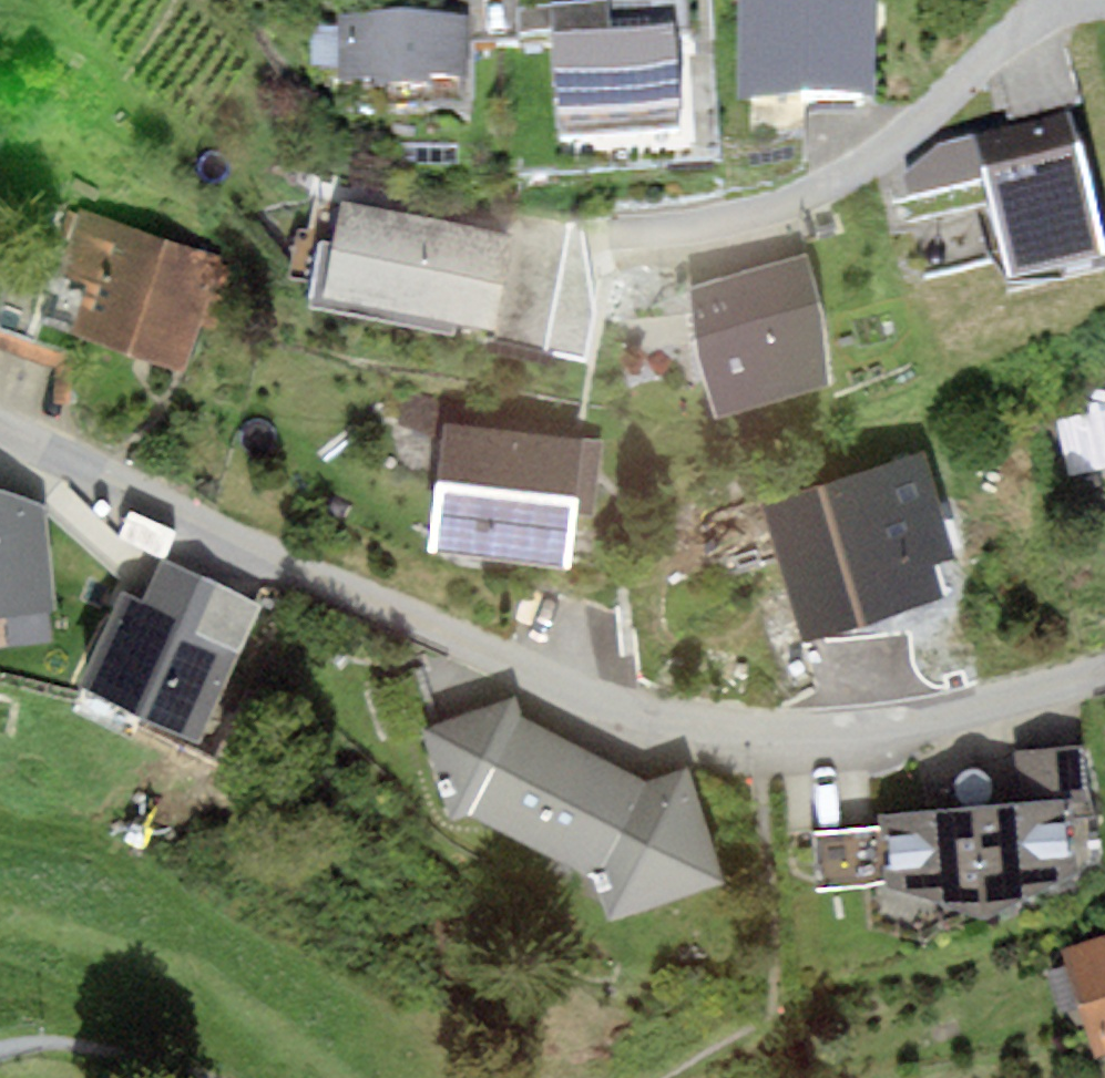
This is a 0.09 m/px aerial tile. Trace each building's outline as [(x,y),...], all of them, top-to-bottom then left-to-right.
[(737,111),(874,113),(876,0),(739,0),(737,111)] [(556,41),(551,42),(559,143),(681,133),(673,32),(612,36),(610,2),(553,7),(556,41)] [(464,22),(339,24),(339,32),(310,33),(311,81),(339,81),(339,97),(373,96),(373,107),(433,106),(433,97),(465,97),(464,22)] [(974,142),(1010,300),(1104,278),(1104,260),(1073,120),(974,142)] [(514,234),(340,200),(322,295),(495,329),(514,234)] [(218,258),(80,214),(60,277),(84,284),(70,330),(184,366),(218,258)] [(517,217),(514,234),(495,329),(494,340),(549,350),(570,226),(517,217)] [(689,288),(694,337),(715,418),(830,384),(821,303),(806,255),(689,288)] [(1028,376),(1039,425),(1057,421),(1069,475),(1104,467),(1104,359),(1028,376)] [(441,425),(427,553),(573,569),(579,515),(595,516),(603,442),(441,425)] [(758,500),(789,605),(954,556),(923,451),(758,500)] [(56,607),(45,507),(0,487),(0,613),(56,607)] [(158,608),(178,567),(161,559),(142,600),(158,608)] [(142,600),(123,591),(77,685),(82,687),(143,717),(196,742),(262,608),(178,567),(158,608),(142,600)] [(143,717),(82,687),(70,711),(131,741),(143,717)] [(521,716),(516,694),(424,728),(448,820),(472,816),(592,876),(610,919),(724,885),(686,764),(645,779),(521,716)] [(1078,745),(1015,751),(1019,798),(1069,792),(1070,800),(1083,799),(1078,745)] [(987,801),(991,796),(993,790),(993,783),(991,777),(988,772),(982,768),(976,766),(969,767),(963,769),(958,773),(955,779),(954,785),(955,792),(958,797),(962,802),(968,804),(984,802),(987,801)] [(968,804),(876,815),(885,887),(986,916),(1078,871),(1070,800),(1069,792),(1019,798),(984,802),(968,804)] [(1095,1059),(1104,1055),(1104,937),(1060,952),(1095,1059)]
